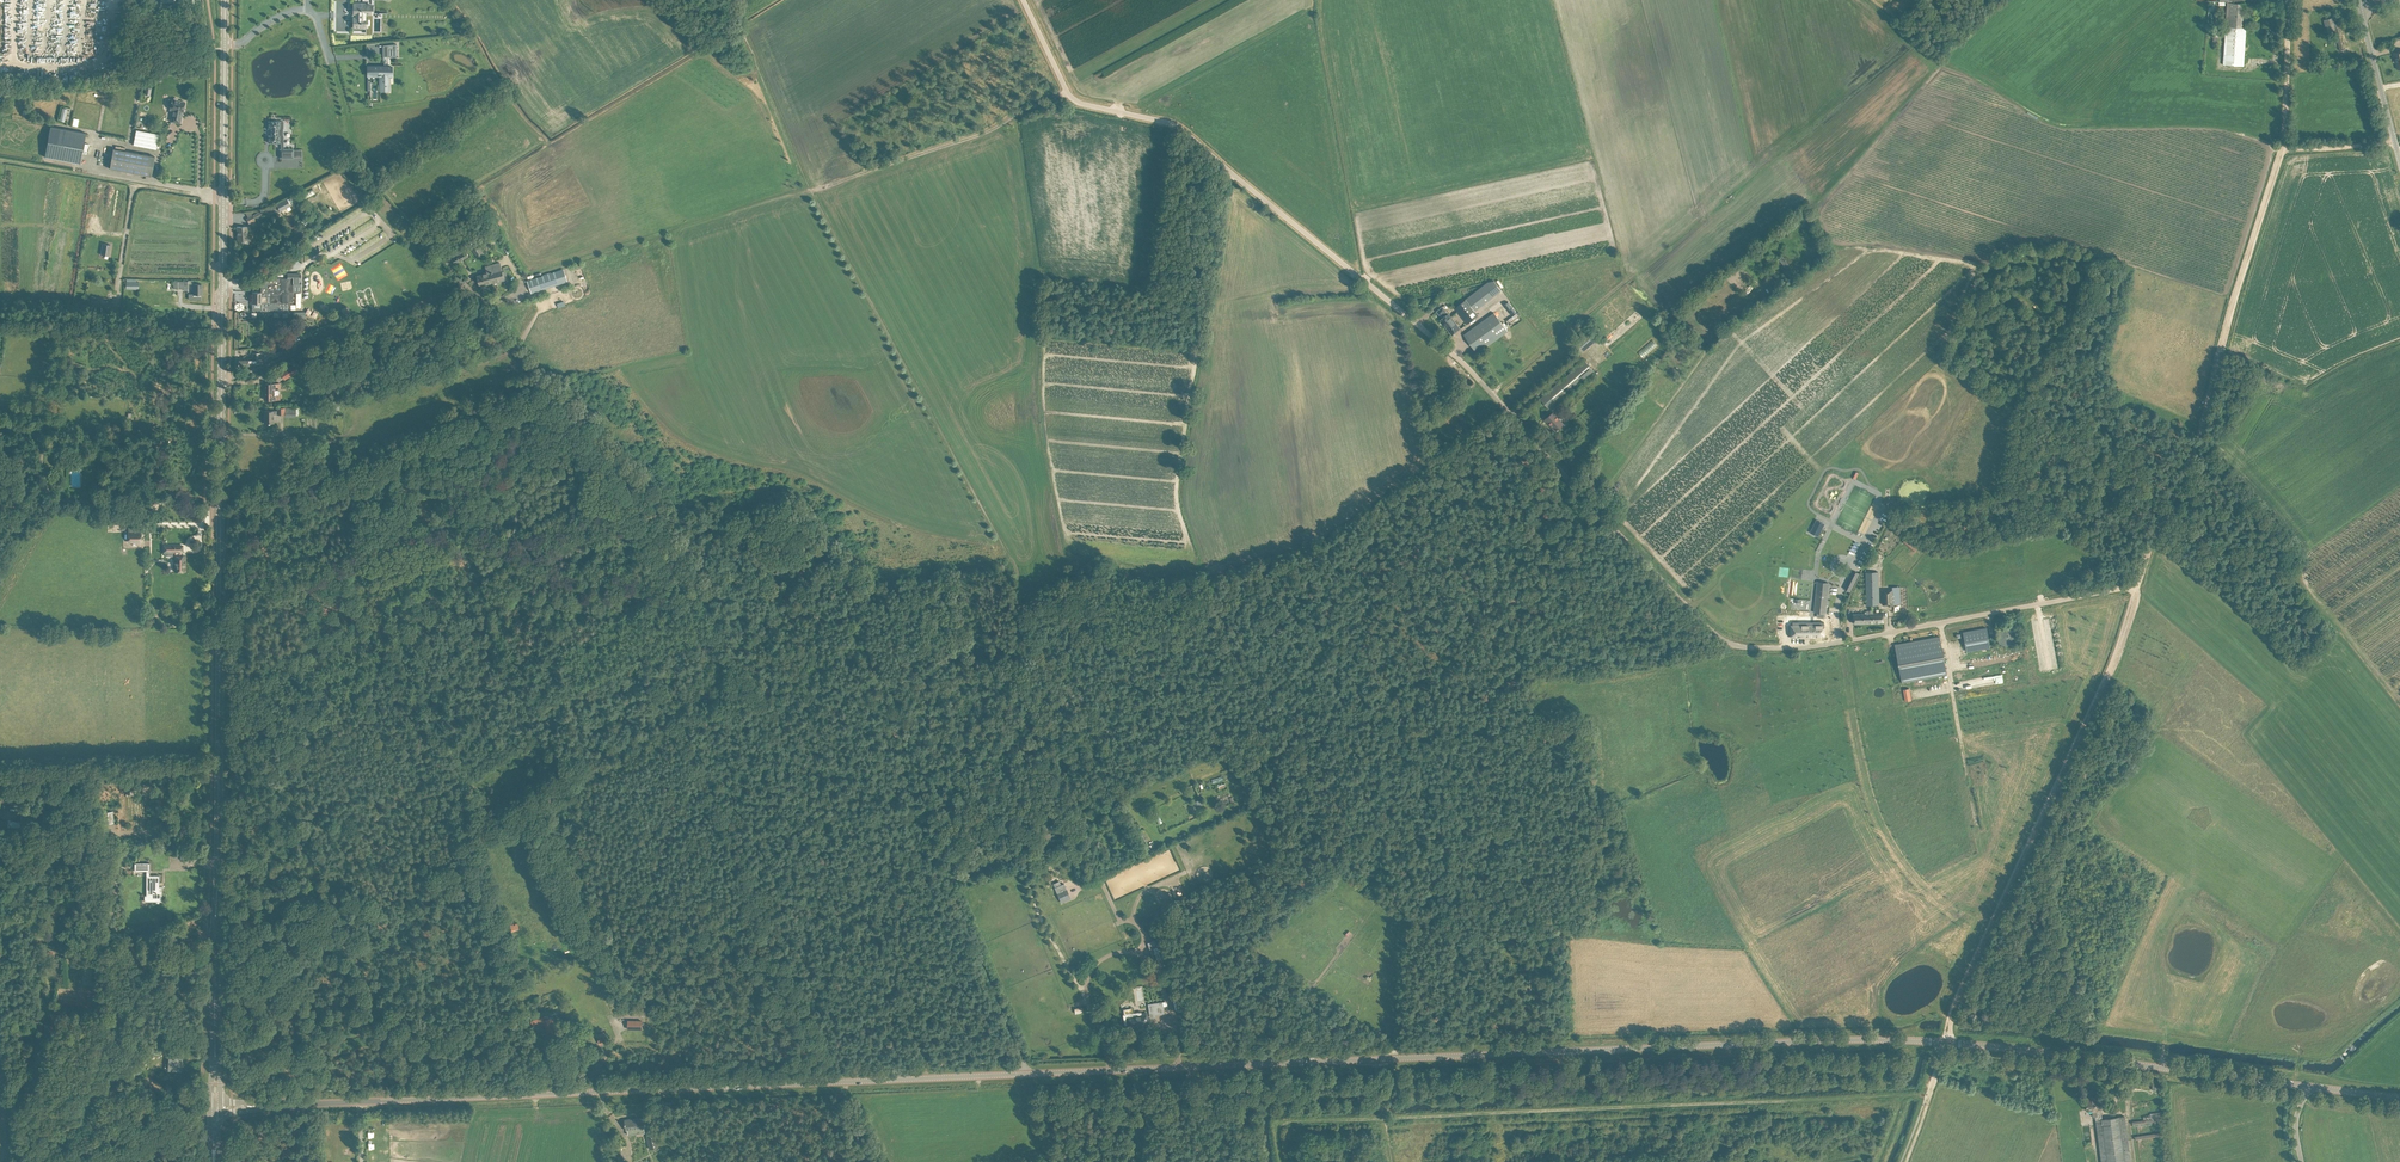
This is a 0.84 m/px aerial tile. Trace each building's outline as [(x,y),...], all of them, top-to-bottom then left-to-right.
[(354,27),(362,27),(362,26),(365,26),(366,26),(372,26),(372,25),(371,25),(371,18),(373,18),(380,18),(381,13),(373,13),(371,13),(371,12),(371,6),(372,0),(354,0),(354,3),(354,12),(354,13),(356,13),(355,18),(354,18),(354,19),(354,27)] [(2227,3),(2225,34),(2223,64),(2237,65),(2243,66),(2248,4),(2242,4),(2227,3)] [(2328,19),(2324,20),(2326,31),(2335,29),(2336,35),(2342,34),(2339,22),(2335,23),(2334,17),(2328,19)] [(2342,34),(2336,35),(2340,50),(2345,49),(2342,34)] [(397,44),(383,45),(383,59),(384,59),(384,56),(397,56),(397,44)] [(392,66),(368,66),(368,76),(380,76),(379,90),(390,90),(390,76),(392,76),(392,66)] [(173,110),(171,121),(180,123),(182,111),(183,112),(185,102),(179,101),(179,100),(178,100),(178,98),(174,98),(173,99),(172,99),(169,99),(168,100),(168,102),(168,103),(171,104),(170,109),(173,110)] [(65,121),(68,109),(63,107),(60,120),(65,121)] [(279,121),(269,121),(269,128),(271,128),(271,135),(269,135),(269,142),(279,142),(282,142),(282,136),(283,136),(283,128),(279,128),(279,121)] [(51,126),(46,151),(45,157),(80,163),(86,133),(51,126)] [(133,145),(150,148),(156,149),(159,134),(136,130),(133,145)] [(113,148),(111,163),(110,168),(151,176),(155,156),(113,148)] [(293,149),(280,149),(280,158),(293,157),(293,149)] [(1194,179),(1190,184),(1188,186),(1191,188),(1193,186),(1197,190),(1201,185),(1194,179)] [(287,200),(277,205),(281,212),(291,206),(287,200)] [(261,209),(248,216),(251,223),(265,215),(261,209)] [(247,226),(243,226),(237,227),(238,241),(252,240),(252,234),(248,234),(247,226)] [(489,232),(481,234),(482,237),(484,245),(492,243),(489,233),(489,232)] [(112,243),(102,241),(99,256),(110,258),(112,243)] [(471,249),(479,258),(485,253),(477,244),(471,249)] [(466,251),(457,256),(459,261),(469,256),(466,251)] [(1793,265),(1783,253),(1777,258),(1787,270),(1793,265)] [(480,285),(504,279),(500,262),(486,266),(487,273),(477,275),(480,285)] [(331,267),(337,280),(344,277),(343,276),(346,274),(341,263),(331,267)] [(561,269),(528,280),(532,293),(566,282),(561,269)] [(261,291),(252,291),(252,303),(261,303),(261,310),(289,310),(289,303),(293,303),(293,293),(300,293),(300,287),(301,287),(301,274),(287,273),(287,278),(265,278),(265,281),(261,281),(261,291)] [(1474,309),(1496,291),(1489,282),(1456,307),(1468,323),(1479,315),(1474,309)] [(193,294),(196,294),(202,294),(202,289),(201,289),(201,284),(193,284),(193,294)] [(328,292),(333,294),(336,287),(332,285),(328,292)] [(1443,318),(1446,315),(1443,313),(1446,311),(1443,306),(1437,311),(1440,315),(1441,315),(1443,318)] [(1464,334),(1474,348),(1504,326),(1494,312),(1464,334)] [(1448,327),(1453,333),(1460,328),(1448,313),(1446,315),(1443,318),(1440,319),(1447,327),(1448,327)] [(1488,345),(1508,331),(1504,326),(1474,348),(1477,352),(1488,344),(1488,345)] [(1585,348),(1595,338),(1590,334),(1580,343),(1585,348)] [(1638,352),(1644,358),(1658,345),(1653,339),(1638,352)] [(284,350),(282,343),(268,347),(269,354),(284,350)] [(249,359),(249,362),(262,363),(262,357),(263,353),(260,353),(259,353),(253,353),(253,359),(249,359)] [(293,365),(281,372),(285,379),(297,373),(293,365)] [(268,388),(264,388),(264,394),(266,394),(266,400),(272,400),(280,399),(280,395),(277,395),(277,389),(279,389),(280,389),(280,383),(268,383),(268,388)] [(343,399),(333,400),(334,411),(339,410),(339,407),(340,407),(339,405),(343,404),(343,399)] [(264,423),(270,423),(273,423),(274,414),(285,414),(284,417),(296,417),(296,415),(298,415),(298,408),(296,408),(296,407),(283,407),(277,407),(277,410),(264,410),(264,423)] [(1562,425),(1551,413),(1545,419),(1555,431),(1557,429),(1558,429),(1559,428),(1558,428),(1562,425)] [(1816,520),(1811,530),(1819,535),(1825,524),(1816,520)] [(1918,546),(1907,537),(1903,542),(1914,551),(1918,546)] [(164,545),(164,551),(175,551),(174,571),(185,571),(185,555),(181,555),(181,551),(183,551),(183,545),(164,545)] [(782,577),(784,573),(779,569),(776,573),(782,577)] [(1854,570),(1847,584),(1851,586),(1850,589),(1851,590),(1859,573),(1854,570)] [(1879,572),(1866,572),(1866,605),(1879,605),(1879,572)] [(1817,587),(1814,612),(1826,613),(1829,588),(1817,587)] [(1883,589),(1883,598),(1883,604),(1900,604),(1900,589),(1883,589)] [(1883,612),(1869,613),(1869,623),(1884,622),(1883,612)] [(1869,623),(1869,613),(1853,614),(1854,623),(1869,623)] [(2019,635),(2019,632),(2019,630),(2019,628),(2018,626),(2016,624),(2015,623),(2013,622),(2011,621),(2008,621),(2007,621),(2005,621),(2002,622),(2001,624),(1999,626),(1998,628),(1997,629),(1997,632),(1997,634),(1997,636),(1998,638),(2000,640),(2001,641),(2003,643),(2005,643),(2008,644),(2010,644),(2012,643),(2014,642),(2016,641),(2018,639),(2019,637),(2019,635)] [(1799,638),(1831,637),(1830,626),(1799,627),(1799,638)] [(1963,632),(1964,638),(1967,651),(1990,647),(1986,627),(1963,632)] [(1895,644),(1896,650),(1899,663),(1902,682),(1947,674),(1943,655),(1941,642),(1940,636),(1895,644)] [(1908,687),(1902,688),(1904,701),(1911,699),(1908,687)] [(4,806),(4,812),(4,816),(12,817),(11,820),(22,821),(22,825),(31,825),(31,819),(34,819),(34,816),(16,815),(16,807),(4,806)] [(113,823),(112,810),(103,811),(104,824),(113,823)] [(149,863),(143,863),(134,863),(135,871),(147,871),(147,875),(147,896),(151,896),(152,898),(154,898),(154,899),(157,899),(157,898),(162,898),(162,886),(156,886),(156,882),(159,882),(159,875),(149,875),(149,863)] [(1069,895),(1066,888),(1057,892),(1061,899),(1069,895)] [(511,931),(519,928),(517,922),(510,925),(511,931)] [(1158,939),(1151,941),(1154,948),(1153,948),(1157,961),(1158,961),(1162,960),(1158,949),(1162,948),(1161,945),(1160,945),(1158,939)] [(1153,1003),(1155,1014),(1169,1012),(1168,1005),(1163,1006),(1163,1001),(1153,1003)] [(1126,1017),(1127,1020),(1128,1025),(1141,1024),(1140,1019),(1147,1018),(1147,1012),(1141,1013),(1141,1014),(1126,1017)] [(531,1021),(534,1029),(545,1025),(549,1037),(557,1034),(554,1026),(556,1025),(553,1017),(546,1019),(545,1016),(531,1021)] [(628,1020),(627,1029),(642,1029),(642,1020),(628,1020)] [(604,1033),(597,1035),(599,1043),(607,1040),(604,1033)] [(170,1054),(169,1069),(176,1070),(176,1069),(181,1070),(181,1060),(182,1060),(182,1055),(170,1054)] [(2100,1096),(2091,1097),(2085,1098),(2087,1110),(2092,1109),(2092,1111),(2096,1110),(2096,1113),(2101,1113),(2101,1110),(2101,1109),(2100,1096)] [(2144,1119),(2132,1121),(2133,1127),(2152,1124),(2152,1122),(2165,1120),(2164,1111),(2150,1113),(2150,1114),(2143,1115),(2144,1119)] [(2126,1122),(2125,1116),(2102,1119),(2102,1115),(2095,1116),(2101,1161),(2131,1161),(2126,1122)] [(624,1123),(625,1124),(625,1129),(645,1127),(644,1118),(625,1120),(625,1123),(624,1123)] [(655,1134),(647,1136),(650,1149),(658,1147),(655,1134)]
